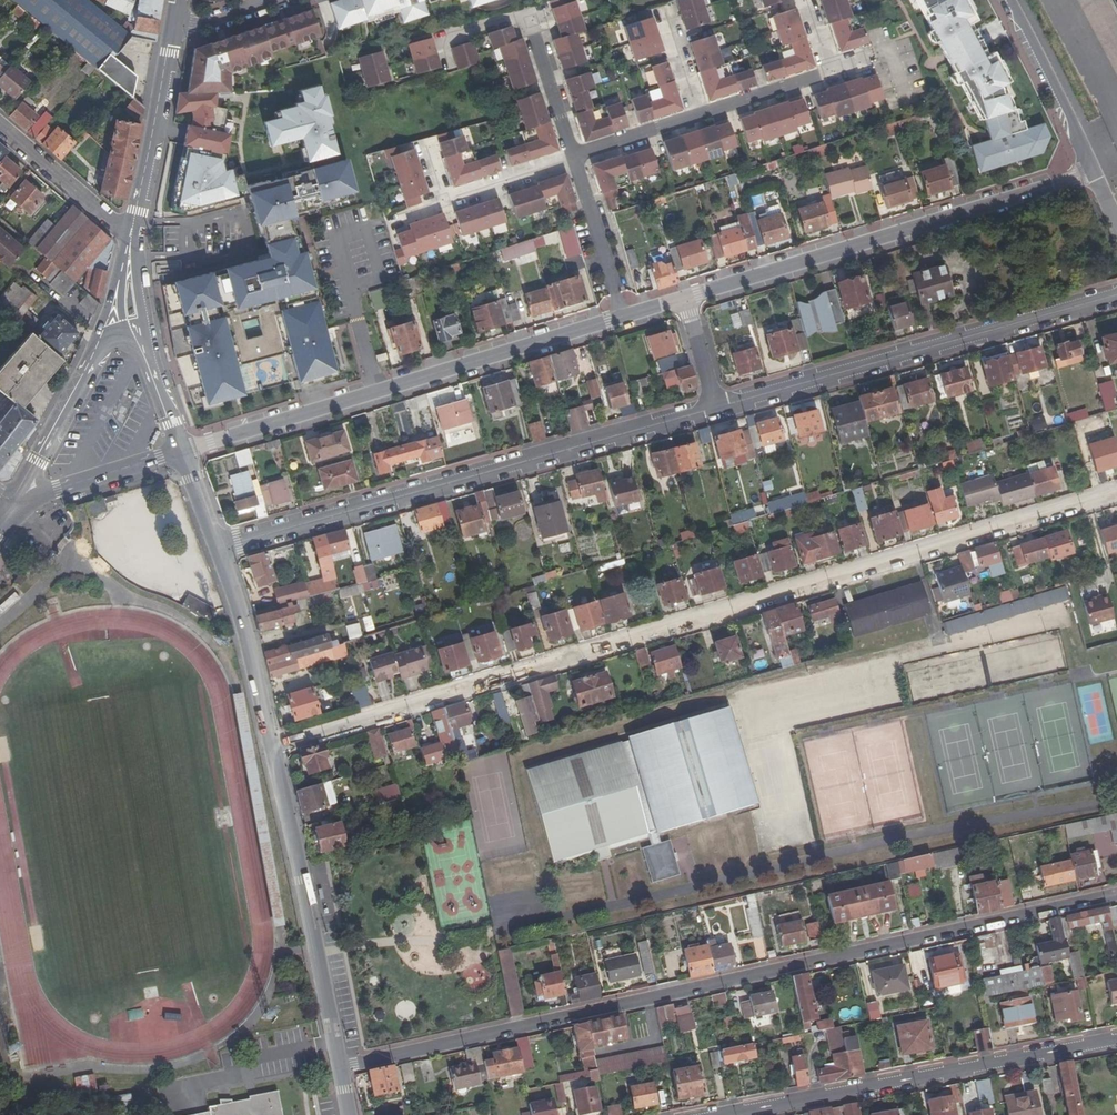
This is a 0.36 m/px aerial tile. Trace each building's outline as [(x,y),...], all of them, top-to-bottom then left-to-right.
[(91,0),(11,0),(14,2),(41,24),(67,46),(95,68),(113,83),(122,91),(131,98),(135,75),(113,57),(135,29),(91,0)] [(139,18),(137,29),(157,32),(161,9),(163,0),(98,0),(139,18)] [(328,5),(335,27),(349,22),(350,26),(364,21),(365,24),(372,22),(371,20),(390,14),(390,15),(396,13),(400,25),(425,16),(420,1),(424,0),(344,0),(328,5)] [(469,8),(493,0),(466,0),(469,8)] [(577,14),(573,0),(564,3),(563,0),(550,0),(547,1),(551,12),(554,22),(577,14)] [(699,0),(673,0),(675,7),(678,14),(701,7),(699,0)] [(816,0),(819,9),(842,2),(841,0),(816,0)] [(945,48),(950,46),(955,56),(951,58),(982,115),(986,114),(993,135),(975,141),(983,168),(1045,149),(1052,132),(1046,119),(1029,124),(1026,116),(1021,117),(1015,96),(1006,81),(1012,78),(1008,70),(1005,71),(998,59),(1001,58),(996,48),(985,54),(981,47),(977,48),(969,33),(972,31),(968,23),(979,17),(974,8),(971,9),(967,0),(919,0),(945,48)] [(18,13),(34,26),(32,28),(35,31),(41,24),(14,2),(9,9),(16,15),(18,13)] [(695,25),(706,21),(701,7),(678,14),(679,19),(682,29),(695,25)] [(773,31),(776,30),(796,24),(793,13),(792,9),(778,13),(768,17),(773,31)] [(310,12),(195,53),(188,94),(218,92),(230,92),(230,71),(255,64),(255,62),(273,56),(272,53),(286,49),(292,47),(292,48),(318,40),(310,12)] [(582,30),(577,14),(554,22),(556,28),(559,37),(575,32),(582,30)] [(649,17),(636,21),(621,26),(627,43),(655,34),(652,25),(649,17)] [(859,29),(847,32),(842,18),(826,23),(836,52),(864,42),(859,29)] [(349,22),(335,27),(337,31),(350,26),(349,22)] [(796,24),(776,30),(773,31),(778,45),(786,43),(801,38),(798,29),(796,24)] [(485,33),(490,48),(497,45),(513,40),(510,31),(508,26),(485,33)] [(977,48),(981,47),(972,31),(969,33),(977,48)] [(551,39),(552,44),(553,47),(555,54),(579,46),(575,32),(559,37),(551,39)] [(633,59),(647,55),(660,51),(657,39),(655,34),(627,43),(633,59)] [(711,35),(700,38),(687,43),(689,49),(692,57),(716,50),(711,35)] [(406,44),(410,58),(434,52),(431,42),(430,38),(406,44)] [(513,40),(497,45),(501,60),(525,53),(523,46),(520,38),(513,40)] [(804,48),(801,38),(786,43),(791,57),(777,61),(782,75),(796,70),(810,65),(804,48)] [(471,41),(450,48),(457,69),(478,61),(475,52),(471,41)] [(573,64),(584,61),(579,46),(555,54),(557,60),(560,68),(573,64)] [(945,48),(951,58),(955,56),(950,46),(945,48)] [(694,63),(697,72),(711,67),(720,64),(716,50),(692,57),(694,63)] [(360,72),(383,66),(379,51),(356,58),(360,72)] [(435,57),(434,52),(410,58),(414,74),(438,67),(435,57)] [(525,53),(501,60),(506,75),(529,67),(526,58),(525,53)] [(655,85),(656,85),(670,80),(666,68),(664,61),(651,65),(648,66),(655,85)] [(771,79),(782,75),(777,61),(759,67),(763,81),(771,79)] [(7,63),(3,69),(0,72),(0,88),(13,98),(27,81),(7,63)] [(387,79),(383,66),(360,72),(364,86),(387,79)] [(510,89),(521,86),(534,82),(531,71),(529,67),(506,75),(510,89)] [(715,81),(711,67),(697,72),(700,83),(706,99),(721,95),(734,90),(730,77),(715,81)] [(749,70),(730,77),(734,90),(741,88),(753,84),(749,70)] [(568,95),(583,90),(592,87),(587,72),(577,75),(564,80),(565,84),(568,95)] [(865,102),(880,98),(872,76),(871,76),(865,78),(858,80),(865,102)] [(866,106),(865,102),(858,80),(857,78),(847,81),(840,83),(849,112),(866,106)] [(656,85),(660,97),(646,102),(651,117),(668,112),(680,108),(674,92),(670,80),(656,85)] [(112,101),(118,95),(122,91),(113,83),(103,95),(112,101)] [(832,117),(849,112),(840,83),(832,86),(823,89),(824,91),(831,114),(832,117)] [(307,162),(310,161),(331,156),(337,154),(335,146),(330,126),(327,116),(331,115),(326,95),(322,96),(319,85),(300,90),(301,93),(303,101),(299,102),(295,103),(296,106),(278,110),(280,117),(274,119),(263,122),(270,146),(288,141),(297,139),(300,138),(303,147),(307,161),(307,162)] [(574,113),(589,108),(583,90),(568,95),(571,102),(574,113)] [(122,91),(118,95),(132,106),(136,102),(131,98),(122,91)] [(813,108),(817,118),(831,114),(824,91),(816,94),(809,96),(813,108)] [(188,94),(179,94),(175,113),(191,111),(190,124),(188,131),(184,130),(181,147),(183,147),(181,159),(179,159),(172,191),(173,191),(171,200),(176,201),(175,210),(185,212),(248,195),(246,186),(241,167),(227,170),(223,171),(221,162),(225,161),(232,121),(225,119),(227,109),(215,107),(218,92),(188,94)] [(524,96),(514,100),(519,114),(542,107),(539,96),(537,92),(524,96)] [(642,120),(651,117),(646,102),(644,94),(629,99),(632,109),(636,122),(642,120)] [(39,114),(21,99),(7,116),(17,124),(25,131),(39,114)] [(806,122),(803,111),(799,99),(791,101),(785,103),(792,126),(806,122)] [(774,105),(767,107),(777,135),(794,130),(792,126),(785,103),(784,101),(774,105)] [(136,102),(132,106),(128,110),(142,121),(144,109),(136,102)] [(603,107),(606,115),(611,130),(619,127),(626,125),(622,112),(618,103),(603,107)] [(519,114),(524,129),(534,126),(547,121),(543,110),(542,107),(519,114)] [(760,140),(777,135),(767,107),(758,110),(750,112),(751,114),(759,137),(760,140)] [(606,115),(592,119),(589,108),(574,113),(578,124),(583,140),(595,136),(611,131),(611,130),(606,115)] [(736,119),(740,131),(744,141),(759,137),(751,114),(743,117),(736,119)] [(28,134),(34,139),(45,126),(50,120),(44,115),(28,134)] [(538,137),(523,143),(527,158),(540,154),(556,148),(549,130),(547,121),(534,126),(538,137)] [(115,122),(107,156),(133,162),(139,134),(140,127),(115,122)] [(733,145),(730,135),(726,122),(720,124),(711,127),(719,150),(733,145)] [(703,159),(720,153),(719,150),(711,127),(711,125),(702,128),(694,130),(703,159)] [(881,125),(881,137),(893,137),(892,125),(881,125)] [(45,126),(34,139),(40,144),(51,131),(45,126)] [(60,161),(73,143),(57,129),(42,146),(43,147),(60,161)] [(438,143),(443,156),(457,151),(466,148),(461,134),(453,137),(451,130),(435,134),(438,143)] [(677,136),(687,164),(703,159),(694,130),(685,133),(677,136)] [(661,141),(666,156),(670,169),(687,164),(677,136),(670,138),(661,141)] [(523,143),(504,149),(505,151),(509,164),(517,162),(527,158),(523,143)] [(801,143),(790,145),(792,153),(803,151),(801,143)] [(385,157),(390,156),(395,169),(417,162),(414,151),(413,148),(399,152),(397,145),(383,150),(385,157)] [(4,158),(8,153),(0,146),(0,162),(4,158)] [(652,160),(648,148),(642,150),(634,152),(641,175),(656,171),(652,160)] [(475,159),(462,164),(457,151),(443,156),(447,170),(451,184),(465,180),(480,175),(475,159)] [(626,155),(619,157),(624,170),(627,180),(641,175),(634,152),(626,155)] [(494,153),(475,159),(480,175),(489,172),(499,169),(494,155),(494,153)] [(604,160),(591,164),(599,192),(601,191),(614,187),(610,174),(624,170),(619,157),(619,155),(604,160)] [(931,191),(961,182),(953,155),(944,158),(945,164),(924,170),(931,191)] [(133,162),(107,156),(99,194),(124,200),(127,184),(133,162)] [(337,375),(304,248),(295,250),(292,238),(295,237),(289,215),(352,198),(351,193),(355,192),(346,160),(339,162),(333,163),(331,156),(310,161),(312,169),(309,170),(298,173),(298,174),(268,182),(267,181),(246,186),(248,195),(256,224),(260,223),(269,257),(162,285),(174,358),(193,409),(243,394),(235,366),(289,350),(299,386),(337,375)] [(4,158),(0,162),(0,180),(2,182),(0,183),(0,188),(4,192),(20,172),(4,158)] [(767,162),(764,163),(766,168),(776,165),(774,160),(767,162)] [(417,162),(395,169),(399,184),(422,177),(418,166),(417,162)] [(848,165),(824,173),(830,195),(854,188),(855,191),(873,186),(866,163),(849,168),(848,165)] [(549,178),(536,183),(536,184),(541,197),(555,192),(559,205),(573,201),(568,186),(564,173),(549,178)] [(888,205),(920,195),(916,182),(906,185),(903,176),(881,182),(888,205)] [(399,184),(404,199),(419,193),(426,191),(423,181),(422,177),(399,184)] [(25,182),(10,200),(28,215),(43,197),(25,182)] [(702,183),(693,186),(695,193),(704,190),(702,183)] [(527,187),(522,188),(529,211),(544,207),(541,197),(536,184),(527,187)] [(604,199),(617,195),(614,187),(601,191),(604,199)] [(507,193),(512,206),(515,216),(529,211),(522,188),(514,191),(507,193)] [(607,209),(620,205),(617,195),(604,199),(607,209)] [(662,196),(652,199),(654,205),(664,202),(662,196)] [(482,202),(490,225),(504,220),(501,210),(497,197),(488,200),(482,202)] [(650,200),(636,205),(638,213),(655,208),(654,205),(652,199),(650,200)] [(573,201),(559,205),(561,213),(567,211),(576,208),(573,201)] [(468,206),(475,230),(490,225),(482,202),(473,205),(468,206)] [(823,202),(799,209),(806,230),(830,223),(823,202)] [(454,211),(458,223),(461,234),(475,230),(468,206),(460,209),(454,211)] [(113,247),(111,241),(73,208),(56,228),(36,251),(37,252),(44,258),(54,266),(57,269),(80,289),(84,284),(78,279),(100,255),(111,259),(113,247)] [(447,226),(442,212),(431,215),(425,217),(434,246),(451,241),(447,226)] [(749,222),(756,246),(788,236),(780,213),(749,222)] [(408,223),(410,228),(418,252),(434,246),(425,217),(414,221),(408,223)] [(743,220),(745,226),(740,227),(747,249),(756,246),(749,222),(748,218),(743,220)] [(56,228),(47,221),(28,244),(36,251),(56,228)] [(715,259),(747,249),(740,227),(738,222),(719,227),(720,233),(709,236),(715,259)] [(624,223),(615,226),(620,242),(629,240),(624,223)] [(405,262),(404,257),(418,252),(410,228),(398,232),(395,232),(400,247),(394,249),(398,264),(405,262)] [(0,229),(0,256),(10,265),(24,250),(0,229)] [(295,250),(304,248),(300,235),(295,237),(292,238),(295,250)] [(523,241),(526,248),(532,246),(530,239),(523,241)] [(699,240),(667,249),(670,259),(674,271),(705,261),(699,240)] [(908,256),(921,252),(919,243),(905,248),(908,256)] [(575,264),(582,262),(577,247),(570,249),(575,264)] [(0,256),(0,262),(7,268),(10,265),(0,256)] [(677,282),(674,271),(670,259),(661,262),(659,256),(653,258),(655,264),(649,266),(656,289),(658,288),(677,282)] [(44,258),(34,269),(45,278),(54,266),(44,258)] [(923,302),(930,300),(952,294),(944,265),(912,274),(914,279),(908,280),(912,293),(919,291),(920,294),(923,302)] [(45,278),(48,281),(57,269),(54,266),(45,278)] [(99,305),(80,289),(57,269),(48,281),(75,304),(77,302),(94,316),(97,312),(99,306),(99,305)] [(90,292),(98,299),(100,300),(107,272),(95,269),(94,274),(89,272),(87,280),(92,282),(90,292)] [(1083,278),(1084,280),(1085,286),(1087,286),(1110,279),(1109,276),(1104,277),(1103,272),(1083,278)] [(545,284),(546,288),(552,308),(584,298),(578,274),(545,284)] [(419,275),(409,278),(414,294),(424,291),(419,275)] [(840,283),(847,307),(872,301),(864,276),(840,283)] [(415,296),(414,294),(409,278),(403,281),(399,282),(404,299),(415,296)] [(1085,286),(1084,280),(1075,282),(1077,288),(1085,286)] [(664,294),(678,291),(676,284),(663,287),(664,294)] [(3,308),(17,320),(18,321),(25,312),(36,299),(21,287),(11,299),(3,308)] [(552,308),(546,288),(524,294),(530,314),(552,308)] [(837,330),(835,323),(845,320),(837,290),(826,293),(826,291),(824,291),(822,293),(820,295),(819,297),(816,299),(813,300),(814,303),(810,304),(807,304),(800,302),(797,302),(805,331),(807,336),(810,335),(815,330),(817,329),(816,326),(821,325),(822,330),(837,330)] [(5,293),(0,300),(0,306),(2,308),(3,308),(11,299),(5,293)] [(499,308),(496,300),(472,307),(479,330),(511,320),(507,307),(499,308)] [(907,301),(889,305),(895,327),(912,322),(907,301)] [(514,302),(506,304),(507,307),(511,320),(519,318),(514,302)] [(755,322),(751,309),(742,311),(746,325),(755,322)] [(32,329),(37,323),(25,312),(18,321),(30,331),(38,339),(40,336),(32,329)] [(454,312),(433,318),(440,341),(451,338),(450,334),(459,331),(454,312)] [(40,336),(38,339),(59,357),(78,335),(57,317),(40,336)] [(946,325),(944,317),(935,319),(928,321),(930,329),(946,325)] [(410,349),(421,346),(418,334),(421,333),(418,322),(415,322),(413,320),(402,323),(410,349)] [(395,340),(399,352),(410,349),(402,323),(388,327),(391,337),(394,336),(395,340)] [(770,333),(776,355),(809,346),(807,336),(805,331),(793,335),(791,327),(770,333)] [(669,330),(648,336),(654,356),(675,350),(673,345),(670,335),(669,330)] [(12,402),(21,409),(61,359),(59,357),(38,339),(30,331),(0,367),(0,392),(12,402)] [(1104,338),(1106,346),(1103,347),(1105,357),(1109,356),(1110,361),(1116,359),(1116,334),(1104,338)] [(1090,355),(1086,339),(1067,344),(1067,342),(1057,345),(1061,361),(1064,360),(1066,367),(1083,362),(1082,358),(1090,355)] [(755,346),(733,352),(739,372),(760,366),(755,346)] [(1040,346),(1017,353),(1022,372),(1045,365),(1040,346)] [(568,350),(549,356),(556,379),(578,372),(571,349),(568,350)] [(387,358),(386,353),(375,356),(377,362),(387,358)] [(1007,353),(981,360),(988,385),(1014,378),(1007,353)] [(1017,379),(1024,377),(1022,372),(1017,353),(1010,355),(1017,379)] [(529,362),(535,384),(556,379),(549,356),(529,362)] [(696,386),(690,364),(663,372),(665,378),(678,375),(682,389),(685,388),(686,392),(694,390),(693,386),(696,386)] [(973,389),(966,366),(934,376),(940,398),(973,389)] [(522,401),(515,378),(483,387),(491,416),(502,413),(501,408),(513,405),(513,403),(522,401)] [(584,381),(590,399),(599,396),(593,378),(584,381)] [(933,400),(926,378),(895,387),(902,409),(933,400)] [(636,398),(643,396),(639,379),(631,382),(636,398)] [(623,382),(605,387),(611,407),(628,402),(623,382)] [(1112,397),(1108,383),(1099,386),(1106,412),(1113,410),(1109,397),(1112,397)] [(860,401),(865,421),(898,412),(892,388),(859,397),(860,401)] [(415,397),(418,407),(430,404),(426,393),(415,397)] [(558,395),(565,419),(568,418),(565,409),(561,394),(558,395)] [(464,400),(437,408),(443,429),(470,422),(464,400)] [(833,409),(842,441),(869,433),(865,421),(860,401),(833,409)] [(568,418),(569,422),(571,430),(589,425),(584,404),(565,409),(568,418)] [(15,450),(27,435),(37,422),(14,405),(0,424),(0,477),(10,476),(22,455),(15,450)] [(794,415),(794,416),(786,419),(791,434),(799,432),(800,436),(823,429),(817,408),(794,415)] [(1087,409),(1068,414),(1070,423),(1072,423),(1076,421),(1089,417),(1087,409)] [(754,447),(754,448),(784,439),(777,417),(757,423),(756,425),(748,427),(749,430),(754,447)] [(545,437),(540,419),(528,423),(533,440),(545,437)] [(1072,423),(1076,434),(1080,433),(1076,421),(1072,423)] [(554,434),(571,430),(569,422),(552,427),(554,434)] [(698,429),(701,442),(712,439),(708,426),(698,429)] [(160,432),(153,428),(149,436),(155,440),(160,432)] [(1020,438),(1032,435),(1030,428),(1018,431),(1020,438)] [(313,458),(349,448),(344,429),(308,439),(313,458)] [(444,454),(437,430),(401,441),(406,459),(421,454),(423,460),(444,454)] [(754,447),(749,430),(740,432),(740,430),(715,437),(721,459),(745,452),(745,450),(754,447)] [(806,444),(805,435),(797,436),(798,445),(806,444)] [(978,437),(964,442),(968,453),(982,448),(978,437)] [(1114,437),(1088,446),(1096,472),(1116,465),(1116,446),(1114,437)] [(277,439),(265,442),(267,449),(279,445),(277,439)] [(406,459),(401,441),(373,449),(380,472),(391,469),(389,463),(406,459)] [(702,464),(695,442),(674,448),(680,470),(702,464)] [(238,451),(240,457),(250,454),(248,448),(238,451)] [(674,448),(654,454),(660,476),(680,470),(674,448)] [(952,459),(957,458),(955,450),(947,452),(949,460),(952,459)] [(352,459),(321,468),(326,488),(358,479),(352,459)] [(925,467),(923,461),(917,463),(919,469),(925,467)] [(1059,487),(1052,467),(1028,474),(1034,495),(1059,487)] [(608,498),(599,468),(577,474),(578,479),(569,482),(574,498),(595,492),(598,501),(608,498)] [(891,483),(920,474),(919,469),(889,478),(891,483)] [(261,495),(255,497),(250,480),(247,470),(230,475),(237,499),(233,500),(235,510),(253,505),(257,517),(267,515),(264,504),(261,495)] [(1000,500),(1002,506),(1034,496),(1034,495),(1028,474),(1027,472),(995,482),(1000,500)] [(991,499),(992,502),(1000,500),(995,482),(992,474),(959,484),(966,507),(991,499)] [(609,480),(616,506),(641,499),(634,475),(621,479),(618,480),(618,477),(609,480)] [(261,495),(264,504),(290,497),(284,478),(259,486),(261,495)] [(259,486),(257,479),(250,480),(255,497),(261,495),(259,486)] [(492,486),(482,489),(488,509),(498,506),(501,517),(523,511),(518,490),(495,496),(492,486)] [(851,490),(858,512),(868,509),(861,487),(851,490)] [(941,488),(929,492),(938,522),(960,516),(955,496),(944,499),(941,488)] [(487,530),(481,511),(488,509),(482,489),(474,491),(478,503),(455,509),(463,536),(487,530)] [(822,495),(821,491),(808,495),(810,502),(823,498),(835,495),(834,491),(822,495)] [(116,495),(105,498),(107,503),(118,500),(116,495)] [(558,497),(533,504),(542,535),(566,528),(558,497)] [(105,498),(87,504),(91,517),(109,512),(107,503),(105,498)] [(442,524),(440,518),(446,517),(442,500),(424,505),(415,508),(421,530),(442,524)] [(933,524),(927,504),(896,513),(902,533),(933,524)] [(84,506),(73,509),(78,523),(88,520),(84,506)] [(768,515),(773,514),(771,507),(750,513),(752,520),(768,515)] [(780,511),(782,519),(796,514),(794,507),(780,511)] [(732,523),(747,519),(744,510),(729,515),(732,523)] [(770,522),(782,519),(780,511),(773,514),(768,515),(770,522)] [(894,513),(870,520),(876,541),(900,534),(894,513)] [(736,525),(730,526),(732,532),(745,528),(743,522),(736,525)] [(860,523),(838,530),(845,550),(866,544),(860,523)] [(1104,554),(1116,550),(1116,524),(1105,528),(1104,525),(1095,528),(1104,554)] [(396,525),(368,533),(374,556),(402,548),(396,525)] [(344,528),(325,533),(330,552),(349,546),(344,528)] [(1050,555),(1051,558),(1073,552),(1066,528),(1056,531),(1056,528),(1051,529),(1052,532),(1044,535),(1050,555)] [(679,533),(681,540),(694,536),(691,529),(679,533)] [(797,543),(803,564),(839,553),(832,532),(814,538),(813,533),(803,536),(805,540),(797,543)] [(313,536),(325,579),(305,585),(309,597),(323,593),(341,588),(330,552),(325,533),(313,536)] [(1050,555),(1044,535),(1011,544),(1017,565),(1050,555)] [(553,544),(557,558),(572,553),(568,540),(553,544)] [(293,542),(266,550),(267,553),(294,545),(293,542)] [(989,564),(993,578),(1005,574),(995,542),(980,546),(975,548),(981,567),(989,564)] [(795,566),(789,546),(758,555),(763,573),(775,570),(775,572),(795,566)] [(257,585),(274,580),(267,553),(266,550),(248,555),(257,585)] [(967,550),(958,553),(961,566),(963,571),(973,568),(967,550)] [(755,555),(733,562),(739,583),(761,576),(755,555)] [(366,569),(370,579),(378,577),(373,562),(365,564),(366,569)] [(961,566),(952,568),(953,571),(935,577),(943,602),(970,594),(963,571),(961,566)] [(718,568),(695,575),(696,579),(689,581),(693,596),(724,587),(718,568)] [(935,577),(953,571),(952,568),(935,574),(935,577)] [(370,579),(366,569),(360,571),(363,582),(370,580),(370,579)] [(558,579),(556,570),(546,572),(549,581),(557,579),(558,579)] [(20,579),(17,583),(23,588),(30,578),(24,573),(20,579)] [(531,578),(533,585),(545,582),(543,574),(531,578)] [(679,578),(657,585),(663,605),(685,599),(679,578)] [(873,596),(842,605),(852,636),(930,612),(921,582),(886,592),(886,596),(873,599),(873,596)] [(305,585),(305,583),(275,592),(279,606),(298,601),(309,597),(305,585)] [(1067,586),(943,623),(947,636),(1071,599),(1067,586)] [(1004,602),(1012,599),(1010,591),(1007,592),(1007,595),(1002,597),(1004,602)] [(0,605),(0,614),(20,597),(15,592),(0,605)] [(538,607),(533,592),(525,594),(530,610),(538,607)] [(323,593),(309,597),(311,605),(325,602),(323,593)] [(622,593),(604,598),(611,621),(628,616),(622,593)] [(188,596),(182,606),(209,621),(215,611),(188,596)] [(1106,596),(1083,602),(1089,625),(1113,619),(1106,596)] [(839,619),(832,599),(807,606),(811,620),(827,615),(829,622),(839,619)] [(298,601),(279,606),(257,612),(257,615),(261,630),(296,619),(294,612),(301,611),(298,601)] [(596,601),(573,608),(580,630),(603,623),(596,601)] [(790,604),(774,609),(782,635),(801,630),(793,603),(790,604)] [(787,652),(782,635),(774,609),(760,613),(770,644),(773,644),(781,668),(791,665),(787,652)] [(564,610),(541,617),(548,640),(571,633),(564,610)] [(361,617),(364,631),(373,629),(370,615),(361,617)] [(534,634),(532,626),(503,635),(508,652),(529,646),(526,636),(534,634)] [(360,630),(331,639),(333,647),(345,643),(354,640),(363,638),(360,630)] [(494,632),(471,639),(477,658),(478,661),(501,654),(494,632)] [(333,647),(331,639),(329,634),(266,653),(269,666),(333,647)] [(463,636),(470,660),(477,658),(471,639),(470,634),(463,636)] [(734,636),(715,642),(721,661),(740,655),(734,636)] [(462,642),(439,649),(446,671),(469,664),(462,642)] [(271,677),(349,654),(345,643),(333,647),(269,666),(271,677)] [(435,666),(429,644),(422,646),(429,668),(435,666)] [(402,678),(410,676),(410,673),(420,671),(429,668),(422,646),(395,654),(400,671),(402,678)] [(680,669),(673,647),(650,654),(656,676),(665,674),(666,680),(673,678),(671,672),(680,669)] [(643,648),(634,651),(639,667),(648,664),(643,648)] [(799,663),(795,650),(787,652),(791,665),(799,663)] [(389,679),(388,675),(400,671),(395,654),(394,651),(371,658),(378,682),(389,679)] [(606,673),(572,684),(579,707),(613,696),(606,673)] [(538,711),(552,707),(555,706),(551,690),(561,687),(557,674),(530,682),(538,711)] [(541,720),(538,711),(530,682),(522,685),(526,701),(520,703),(529,736),(539,733),(536,722),(541,720)] [(359,709),(374,704),(368,685),(353,689),(359,709)] [(312,686),(289,693),(296,718),(320,711),(312,686)] [(493,694),(502,724),(511,721),(502,691),(493,694)] [(465,702),(445,708),(459,753),(461,762),(477,758),(475,752),(466,755),(461,737),(462,737),(459,728),(472,724),(470,717),(473,717),(470,708),(468,709),(465,702)] [(555,718),(552,707),(538,711),(541,720),(542,722),(555,718)] [(426,763),(459,753),(445,708),(433,712),(442,743),(422,750),(426,763)] [(572,752),(525,766),(554,865),(595,853),(597,859),(611,855),(609,849),(650,837),(652,846),(643,848),(654,883),(680,875),(670,840),(661,843),(658,833),(755,804),(726,708),(631,736),(632,739),(621,743),(620,738),(572,752)] [(416,747),(412,732),(416,731),(412,718),(408,719),(410,728),(388,734),(394,753),(416,747)] [(377,758),(384,756),(387,765),(390,764),(379,728),(369,731),(377,758)] [(326,744),(302,752),(305,764),(308,763),(312,774),(330,769),(327,757),(330,756),(326,744)] [(302,815),(327,807),(320,785),(297,792),(299,803),(302,815)] [(397,785),(377,791),(381,804),(401,798),(397,785)] [(1064,825),(1066,837),(1100,830),(1111,828),(1113,835),(1115,845),(1116,844),(1116,813),(1064,825)] [(336,818),(324,822),(326,828),(319,830),(326,854),(350,846),(343,823),(338,824),(336,818)] [(1113,835),(1111,828),(1100,830),(1102,838),(1113,835)] [(959,848),(929,855),(931,867),(932,870),(962,863),(959,848)] [(1072,860),(1076,880),(1102,875),(1096,850),(1085,852),(1084,848),(1077,850),(1078,854),(1070,856),(1072,860)] [(929,855),(898,862),(900,874),(931,867),(929,855)] [(1076,880),(1072,860),(1043,867),(1048,886),(1076,880)] [(901,878),(900,874),(898,862),(887,864),(891,881),(901,878)] [(995,882),(983,884),(981,875),(969,877),(977,914),(1001,909),(995,882)] [(1014,906),(1008,880),(995,882),(1001,909),(1013,906),(1014,906)] [(894,910),(888,883),(858,890),(864,917),(894,910)] [(908,900),(921,898),(919,884),(906,886),(908,900)] [(864,917),(858,890),(829,897),(834,923),(864,917)] [(764,892),(754,894),(755,901),(761,900),(761,896),(764,896),(764,892)] [(717,902),(700,906),(702,914),(718,910),(717,902)] [(1112,924),(1116,923),(1116,907),(1116,906),(1108,908),(1112,924)] [(763,937),(757,908),(748,909),(754,939),(763,937)] [(1112,924),(1108,908),(1084,913),(1067,917),(1070,929),(1101,922),(1109,957),(1116,955),(1116,947),(1112,924)] [(921,926),(919,918),(911,919),(913,928),(921,926)] [(1069,958),(1067,950),(1060,919),(1050,921),(1055,943),(1037,946),(1041,964),(1069,958)] [(802,920),(778,925),(782,947),(807,941),(802,920)] [(822,936),(819,920),(808,923),(811,939),(822,936)] [(554,996),(554,994),(567,992),(555,938),(547,940),(555,973),(541,976),(541,980),(536,981),(539,996),(546,995),(546,998),(554,996)] [(718,949),(716,940),(708,942),(708,945),(714,972),(735,968),(730,946),(718,949)] [(656,974),(649,941),(641,942),(648,975),(656,974)] [(692,977),(714,972),(708,945),(700,947),(700,944),(690,946),(690,949),(686,950),(692,977)] [(991,945),(975,948),(978,962),(994,959),(991,945)] [(1085,978),(1079,947),(1067,950),(1069,958),(1074,980),(1078,979),(1085,978)] [(508,949),(497,951),(511,1018),(523,1015),(508,949)] [(960,953),(929,960),(936,989),(966,982),(960,953)] [(637,954),(607,960),(612,982),(642,975),(637,954)] [(853,987),(863,985),(857,964),(848,966),(853,987)] [(905,966),(874,973),(879,996),(910,990),(905,966)] [(1055,984),(1051,966),(1042,968),(1046,985),(1055,984)] [(579,995),(576,996),(571,997),(573,1004),(588,1000),(603,997),(597,972),(590,974),(589,967),(580,969),(582,975),(576,977),(578,988),(579,995)] [(1043,986),(1046,985),(1042,968),(980,981),(984,998),(993,996),(1007,993),(1029,989),(1043,986)] [(793,978),(803,1022),(817,1018),(807,975),(793,978)] [(1081,991),(1089,989),(1087,977),(1085,978),(1078,979),(1081,991)] [(1108,982),(1112,1005),(1116,1004),(1116,980),(1108,982)] [(1029,989),(1007,993),(1009,1003),(1031,999),(1029,989)] [(1079,991),(1056,996),(1061,1019),(1073,1017),(1074,1023),(1085,1021),(1079,991)] [(774,992),(751,997),(751,1000),(743,1002),(746,1018),(778,1011),(774,992)] [(714,1008),(729,1004),(726,993),(712,996),(714,1008)] [(994,1003),(993,996),(984,998),(985,1005),(994,1003)] [(884,1019),(880,999),(867,1002),(871,1021),(883,1019),(884,1019)] [(1036,1024),(1031,999),(1009,1003),(1002,1004),(1007,1030),(1036,1024)] [(674,1004),(658,1008),(663,1029),(679,1026),(677,1018),(674,1004)] [(694,1029),(691,1015),(677,1018),(679,1026),(680,1032),(694,1029)] [(588,1023),(593,1047),(628,1039),(622,1016),(588,1023)] [(818,1022),(819,1027),(805,1030),(806,1035),(822,1031),(835,1029),(833,1019),(818,1022)] [(929,1021),(898,1027),(904,1055),(934,1049),(929,1021)] [(571,1027),(580,1062),(588,1060),(595,1058),(593,1047),(588,1023),(571,1027)] [(852,1077),(843,1033),(841,1027),(835,1029),(822,1031),(822,1034),(827,1033),(827,1036),(836,1034),(837,1042),(836,1042),(838,1053),(834,1054),(837,1067),(819,1070),(821,1082),(828,1081),(852,1077)] [(994,1049),(990,1029),(976,1031),(979,1052),(994,1049)] [(849,1031),(843,1033),(852,1077),(864,1074),(856,1037),(851,1039),(849,1031)] [(778,1045),(802,1041),(801,1036),(777,1041),(778,1045)] [(524,1038),(516,1039),(519,1052),(519,1053),(527,1051),(524,1038)] [(724,1064),(757,1057),(754,1045),(739,1048),(722,1052),(724,1064)] [(478,1066),(485,1065),(481,1047),(466,1050),(470,1065),(451,1069),(454,1082),(455,1089),(458,1089),(482,1083),(478,1066)] [(649,1066),(670,1062),(667,1047),(596,1061),(598,1069),(599,1075),(600,1077),(649,1066)] [(23,1062),(37,1059),(35,1050),(21,1053),(23,1062)] [(810,1084),(803,1050),(798,1051),(800,1057),(793,1058),(798,1087),(810,1084)] [(485,1065),(489,1083),(499,1081),(525,1075),(519,1053),(519,1052),(494,1058),(495,1062),(485,1065)] [(713,1069),(721,1067),(718,1053),(710,1054),(713,1069)] [(595,1058),(588,1060),(590,1071),(598,1069),(596,1061),(595,1058)] [(893,1069),(892,1061),(874,1065),(876,1072),(893,1069)] [(404,1081),(415,1079),(412,1062),(401,1065),(404,1081)] [(1069,1114),(1084,1114),(1076,1062),(1060,1065),(1069,1114)] [(201,1063),(184,1069),(187,1076),(204,1069),(201,1063)] [(684,1070),(674,1072),(679,1100),(705,1095),(700,1067),(690,1069),(689,1065),(683,1066),(684,1070)] [(377,1096),(399,1091),(394,1066),(371,1072),(377,1096)] [(577,1074),(578,1075),(578,1079),(591,1076),(590,1071),(577,1074)] [(95,1075),(74,1080),(77,1095),(98,1091),(95,1075)] [(658,1104),(652,1078),(649,1078),(650,1084),(632,1088),(636,1108),(658,1104)] [(1052,1094),(1050,1079),(1041,1080),(1044,1095),(1052,1094)] [(980,1100),(994,1098),(991,1080),(977,1082),(980,1100)] [(951,1104),(961,1103),(958,1084),(948,1086),(950,1098),(927,1101),(929,1114),(953,1114),(951,1104)] [(581,1114),(601,1110),(596,1087),(576,1092),(581,1114)] [(119,1110),(154,1107),(153,1092),(118,1095),(119,1110)] [(273,1093),(248,1098),(248,1102),(242,1104),(242,1102),(201,1110),(202,1114),(277,1114),(273,1093)] [(1004,1098),(1007,1114),(1037,1114),(1034,1093),(1004,1098)] [(557,1099),(531,1104),(534,1114),(561,1114),(557,1099)] [(832,1109),(833,1114),(840,1114),(839,1111),(845,1110),(846,1114),(860,1114),(858,1103),(832,1109)] [(607,1109),(608,1114),(622,1114),(620,1106),(607,1109)]
